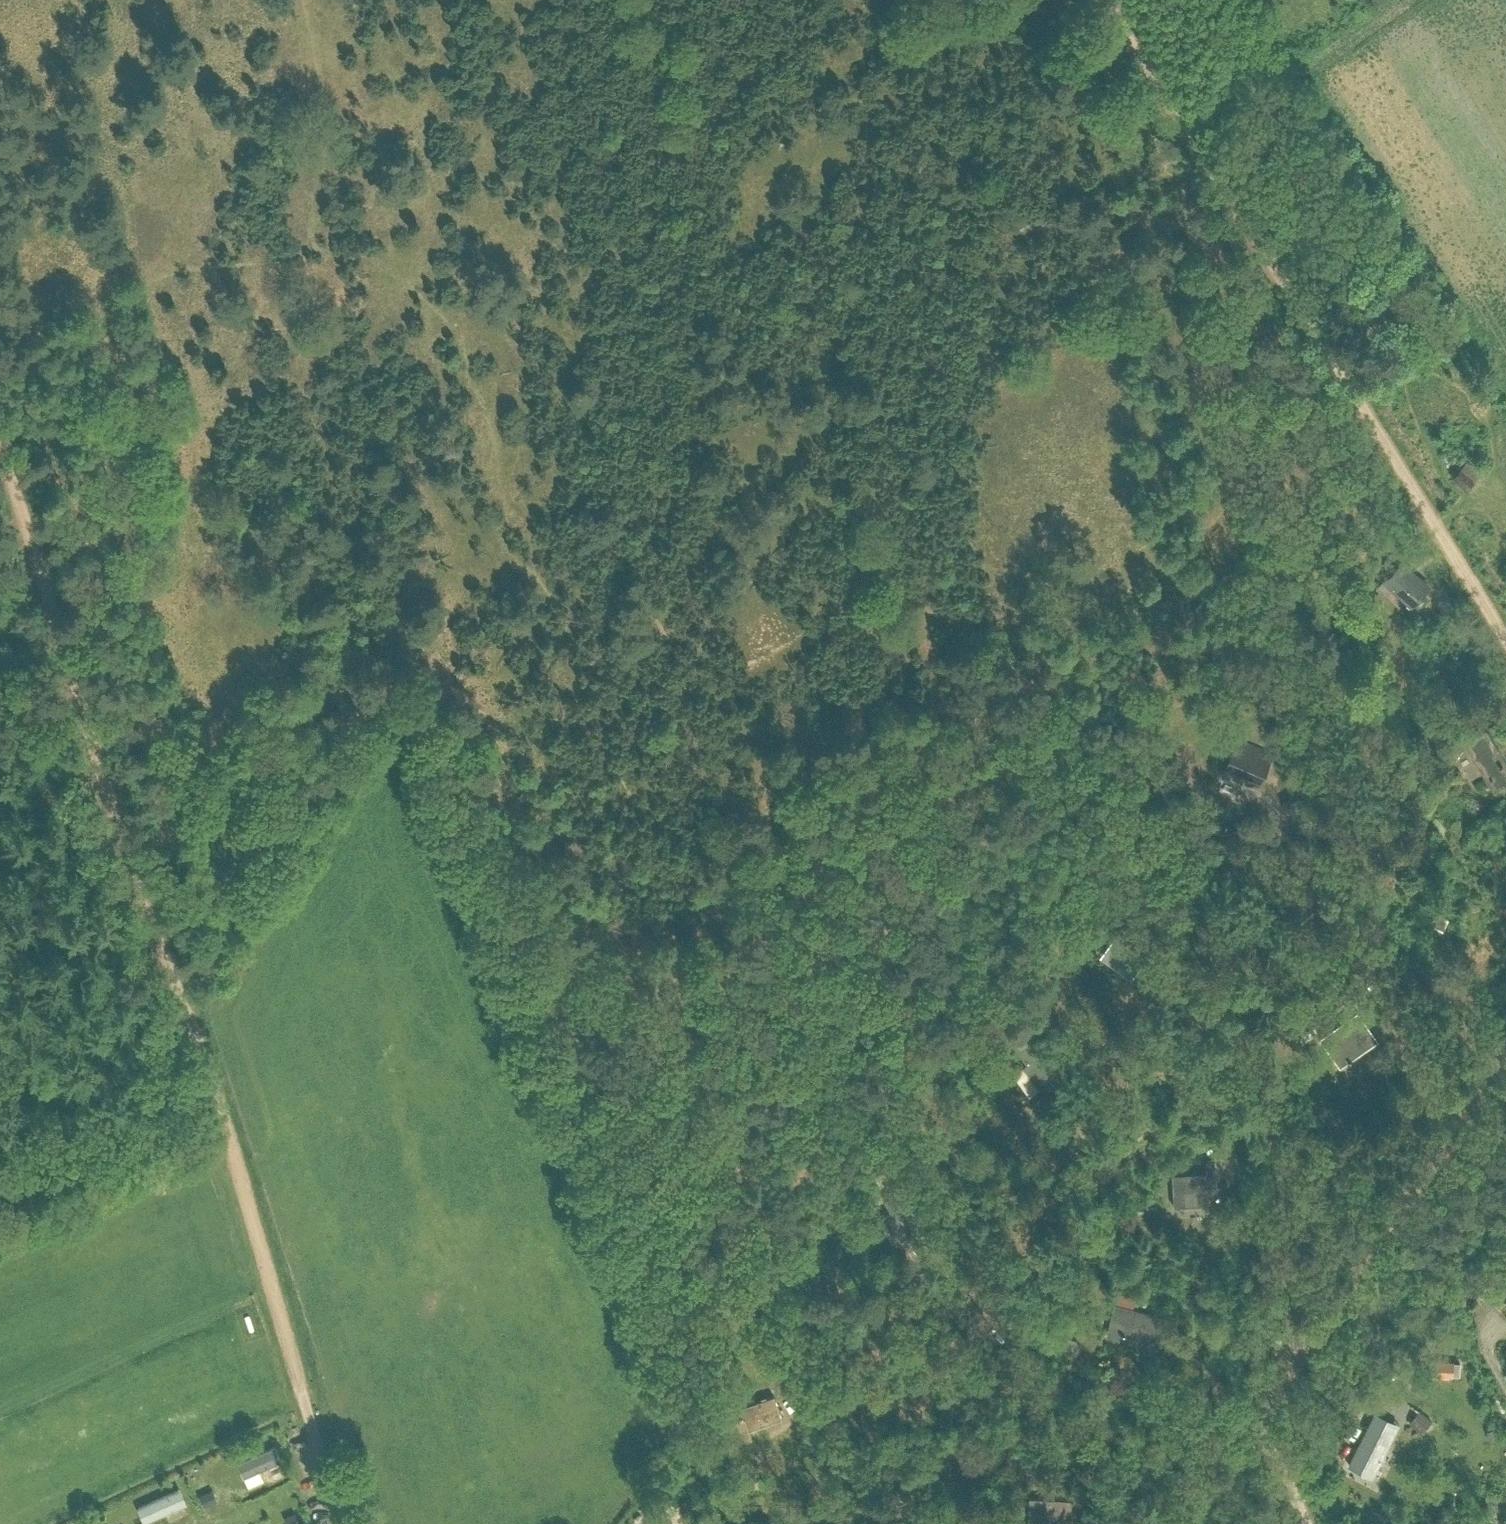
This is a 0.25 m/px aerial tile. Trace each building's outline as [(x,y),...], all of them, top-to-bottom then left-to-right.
[(1380,579),(1411,607),(1434,581),(1403,554),(1380,579)] [(1488,729),(1472,739),(1471,737),(1462,732),(1449,752),(1459,758),(1465,748),(1468,746),(1497,789),(1505,783),(1505,756),(1488,729)] [(1221,773),(1259,789),(1273,753),(1236,737),(1221,773)] [(1115,936),(1100,955),(1131,978),(1146,959),(1115,936)] [(1371,1045),(1356,1025),(1328,1046),(1343,1066),(1371,1045)] [(1023,1065),(1039,1087),(1058,1073),(1033,1039),(1018,1050),(1027,1062),(1023,1065)] [(1197,1180),(1196,1175),(1172,1176),(1174,1206),(1217,1204),(1216,1179),(1197,1180)] [(919,1228),(897,1193),(886,1200),(892,1209),(882,1215),(898,1241),(919,1228)] [(1165,1316),(1116,1303),(1108,1334),(1157,1347),(1165,1316)] [(784,1419),(776,1396),(741,1408),(748,1430),(784,1419)] [(1366,1430),(1349,1465),(1373,1477),(1375,1474),(1383,1478),(1399,1446),(1366,1430)] [(1030,1498),(1028,1523),(1071,1523),(1072,1500),(1030,1498)]
